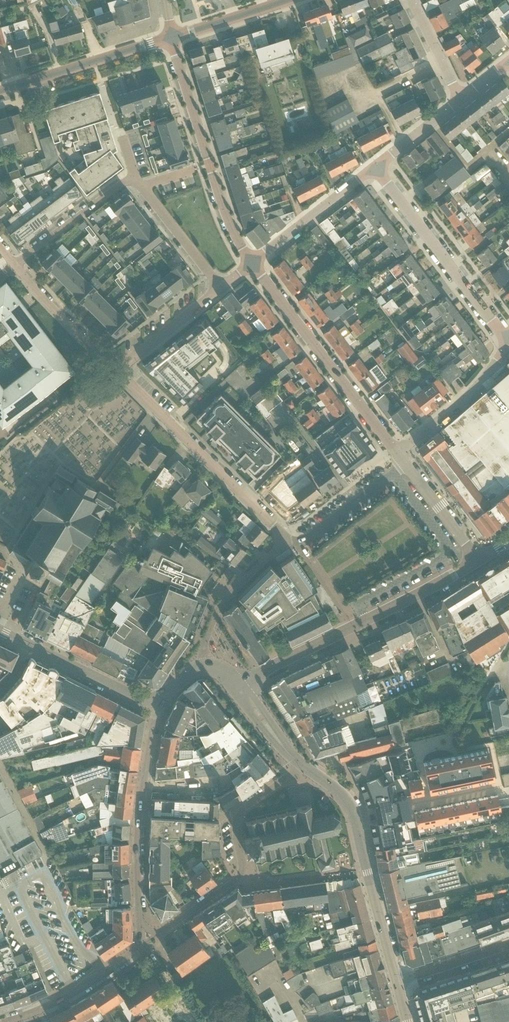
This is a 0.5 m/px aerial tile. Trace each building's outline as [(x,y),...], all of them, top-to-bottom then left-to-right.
[(95,16),(97,22),(100,31),(109,28),(115,26),(114,25),(120,23),(120,25),(148,16),(146,0),(127,0),(128,5),(95,16)] [(350,11),(358,28),(363,26),(360,19),(359,19),(355,9),(352,0),(339,0),(338,0),(343,14),(350,11)] [(355,9),(368,4),(366,0),(352,0),(355,9)] [(370,4),(372,8),(375,7),(388,1),(391,0),(376,0),(376,1),(370,4)] [(422,4),(426,11),(438,5),(439,5),(437,0),(431,0),(422,4)] [(429,18),(435,30),(451,23),(450,21),(457,17),(455,14),(475,4),(473,0),(448,0),(439,5),(438,5),(441,13),(429,18)] [(327,5),(314,9),(324,37),(329,36),(332,35),(326,19),(331,17),(327,5)] [(57,6),(54,8),(60,18),(67,12),(62,6),(59,8),(57,6)] [(508,33),(508,9),(503,14),(497,6),(488,13),(488,14),(496,24),(498,26),(502,23),(503,25),(508,33)] [(302,14),(306,23),(307,26),(312,24),(318,40),(315,41),(318,50),(327,46),(329,52),(330,52),(328,46),(324,37),(314,9),(302,14)] [(386,11),(375,16),(377,22),(382,19),(385,25),(393,21),(395,27),(409,21),(403,9),(388,16),(386,11)] [(187,20),(190,28),(207,22),(204,14),(187,20)] [(479,38),(485,45),(491,53),(504,43),(492,28),(496,24),(488,14),(482,18),(490,29),(479,38)] [(365,16),(360,19),(363,26),(368,23),(365,16)] [(52,32),(55,44),(69,40),(65,24),(58,25),(56,20),(48,22),(51,31),(52,31),(52,32)] [(72,22),(65,24),(69,40),(84,36),(80,24),(73,26),(72,22)] [(11,41),(15,56),(31,51),(26,36),(24,30),(16,32),(13,24),(1,27),(0,27),(0,44),(11,41)] [(348,36),(354,46),(370,38),(365,27),(348,36)] [(404,40),(407,47),(419,41),(413,28),(394,38),(397,44),(404,40)] [(251,33),(235,38),(240,51),(241,51),(243,58),(258,53),(262,65),(283,59),(287,65),(294,62),(287,39),(281,41),(280,37),(275,39),(276,43),(268,45),(263,29),(251,33)] [(373,39),(374,40),(381,55),(382,57),(395,50),(386,32),(373,39)] [(222,41),(225,50),(226,53),(232,51),(233,55),(240,53),(240,51),(235,38),(235,36),(222,41)] [(456,38),(442,45),(447,55),(454,52),(469,71),(479,63),(475,57),(481,52),(475,43),(468,49),(464,43),(463,43),(459,37),(456,39),(456,38)] [(374,40),(356,49),(363,64),(381,55),(374,40)] [(419,41),(407,47),(410,53),(403,56),(407,64),(422,57),(421,55),(425,53),(419,41)] [(341,49),(332,53),(334,59),(340,57),(345,55),(346,55),(351,53),(348,47),(347,47),(346,43),(339,46),(341,49)] [(194,67),(193,67),(197,79),(209,75),(215,73),(214,69),(224,66),(222,58),(223,58),(219,46),(213,48),(216,60),(203,64),(201,65),(194,67)] [(205,59),(201,47),(188,51),(192,63),(194,67),(201,65),(200,61),(205,59)] [(351,53),(345,55),(349,67),(355,65),(351,53)] [(345,55),(340,57),(344,69),(349,67),(345,55)] [(340,57),(334,59),(338,71),(344,69),(340,57)] [(334,59),(329,61),(333,73),(338,71),(334,59)] [(329,61),(324,63),(328,75),(333,73),(329,61)] [(388,72),(399,67),(397,62),(386,67),(388,72)] [(321,64),(318,65),(322,77),(328,75),(324,63),(321,64)] [(318,65),(312,67),(316,79),(322,77),(318,65)] [(401,66),(390,72),(392,78),(404,72),(401,66)] [(209,75),(197,79),(201,91),(213,87),(225,83),(227,82),(226,77),(217,79),(215,73),(209,75)] [(424,79),(416,83),(419,89),(424,86),(431,100),(444,93),(436,76),(425,81),(424,79)] [(152,83),(149,84),(149,85),(155,102),(155,103),(156,103),(158,109),(168,106),(166,100),(167,100),(165,94),(166,93),(164,87),(163,87),(161,81),(158,81),(157,80),(151,82),(152,83)] [(490,88),(499,99),(508,92),(508,91),(500,80),(490,88)] [(213,87),(201,91),(205,103),(217,99),(215,94),(227,90),(225,83),(213,87)] [(155,102),(149,85),(138,89),(144,106),(155,103),(155,102)] [(490,88),(480,96),(489,107),(499,99),(490,88)] [(144,106),(138,89),(127,92),(133,109),(144,106)] [(402,89),(396,93),(399,98),(405,95),(402,89)] [(40,139),(48,166),(59,158),(54,142),(60,140),(58,136),(75,130),(85,159),(69,171),(86,194),(92,190),(94,188),(97,186),(99,185),(99,184),(110,176),(112,175),(112,174),(115,172),(115,173),(117,171),(123,166),(113,153),(117,150),(108,122),(107,118),(108,118),(99,92),(92,94),(90,95),(86,96),(84,97),(70,101),(68,102),(64,103),(61,104),(62,104),(48,108),(46,109),(43,110),(51,135),(40,139)] [(133,109),(127,92),(116,96),(122,113),(133,109)] [(384,99),(387,104),(399,98),(396,93),(384,99)] [(480,96),(470,104),(479,116),(489,107),(480,96)] [(413,98),(402,104),(409,118),(421,113),(413,98)] [(217,99),(205,103),(209,115),(221,111),(217,99)] [(347,99),(326,110),(333,135),(345,128),(351,125),(357,122),(359,122),(358,121),(347,99)] [(230,101),(224,103),(226,110),(232,108),(230,101)] [(365,108),(367,113),(378,110),(376,104),(365,108)] [(402,104),(390,110),(398,124),(409,118),(402,104)] [(470,104),(460,112),(469,123),(479,116),(470,104)] [(246,114),(244,108),(234,111),(236,118),(246,114)] [(460,112),(450,120),(459,131),(458,131),(465,139),(471,135),(481,148),(486,145),(480,138),(475,131),(469,123),(460,112)] [(499,112),(495,115),(500,121),(504,118),(499,112)] [(30,134),(27,135),(20,113),(11,116),(6,117),(13,139),(13,141),(17,155),(35,150),(30,134)] [(500,121),(495,115),(491,119),(496,125),(500,121)] [(369,116),(363,119),(367,127),(373,124),(372,123),(369,116)] [(0,119),(0,145),(13,141),(13,139),(6,117),(0,119)] [(160,135),(177,129),(174,119),(157,124),(160,135)] [(211,123),(215,136),(227,132),(236,129),(242,127),(240,119),(234,121),(234,122),(225,124),(223,119),(211,123)] [(359,122),(357,122),(361,129),(364,128),(367,127),(363,119),(358,121),(359,122)] [(450,120),(440,128),(449,139),(458,131),(459,131),(450,120)] [(374,123),(367,127),(369,132),(376,144),(389,138),(383,125),(377,128),(374,123)] [(242,127),(236,129),(239,137),(245,135),(255,132),(253,124),(242,127)] [(351,125),(345,128),(351,139),(356,136),(351,125)] [(479,128),(475,131),(480,138),(486,145),(490,141),(479,128)] [(181,140),(177,129),(160,135),(164,146),(181,140)] [(491,130),(487,134),(492,140),(496,136),(491,130)] [(227,132),(215,136),(220,149),(232,145),(227,132)] [(369,132),(356,139),(358,142),(363,151),(376,144),(369,132)] [(434,132),(425,139),(440,157),(449,149),(434,132)] [(333,136),(328,138),(344,169),(357,163),(351,150),(347,152),(344,146),(340,148),(335,139),(333,136)] [(324,164),(326,167),(331,176),(344,169),(328,138),(321,139),(328,154),(326,155),(330,161),(324,164)] [(184,151),(181,140),(164,146),(167,157),(184,151)] [(498,147),(502,152),(508,146),(508,145),(508,144),(506,141),(498,147)] [(459,144),(455,147),(460,153),(464,150),(459,144)] [(245,147),(221,155),(225,167),(237,163),(235,157),(247,153),(245,147)] [(414,148),(402,157),(410,168),(416,163),(419,165),(429,157),(423,150),(418,154),(414,148)] [(290,150),(279,154),(281,163),(295,159),(290,150)] [(189,163),(188,160),(190,159),(188,153),(186,154),(185,151),(184,151),(167,157),(166,157),(170,169),(176,167),(176,168),(183,166),(182,165),(189,163)] [(452,158),(442,166),(434,172),(438,177),(425,187),(433,197),(444,189),(445,189),(450,186),(452,189),(465,180),(470,176),(455,156),(454,157),(452,158)] [(41,162),(32,165),(35,172),(44,169),(41,162)] [(237,163),(225,167),(229,178),(241,174),(237,163)] [(281,164),(273,166),(275,172),(276,174),(283,171),(283,170),(281,164)] [(293,189),(294,192),(299,201),(312,195),(306,183),(303,177),(309,174),(305,166),(293,172),(297,179),(295,180),(299,186),(293,189)] [(18,169),(9,172),(11,180),(15,178),(18,177),(21,177),(18,169)] [(489,171),(480,178),(486,186),(488,184),(490,182),(496,178),(497,178),(491,170),(489,171)] [(241,174),(229,178),(233,191),(245,187),(250,185),(252,185),(250,179),(255,177),(253,171),(246,173),(241,175),(241,174)] [(11,180),(9,172),(1,174),(3,182),(11,180)] [(181,179),(186,195),(198,191),(192,175),(181,179)] [(319,176),(306,183),(312,195),(325,188),(319,176)] [(465,180),(452,189),(451,190),(454,195),(458,192),(473,180),(470,176),(465,180)] [(15,178),(11,180),(14,190),(23,183),(18,177),(15,178)] [(54,181),(57,185),(70,202),(74,199),(76,202),(83,196),(81,194),(82,194),(75,185),(69,178),(64,182),(60,177),(54,181)] [(496,178),(490,183),(495,188),(486,195),(489,200),(498,193),(502,189),(504,188),(496,178)] [(54,192),(49,196),(61,213),(68,208),(66,205),(70,202),(57,185),(52,189),(54,192)] [(245,187),(233,191),(236,202),(248,198),(263,194),(266,194),(264,189),(258,190),(258,189),(252,191),(250,185),(245,187)] [(21,199),(26,194),(20,187),(15,192),(21,199)] [(498,193),(506,203),(508,201),(508,194),(504,188),(502,189),(498,193)] [(364,189),(348,201),(356,211),(360,208),(371,199),(364,189)] [(439,206),(447,216),(465,202),(458,192),(454,195),(451,197),(439,206)] [(110,205),(117,215),(118,214),(132,203),(133,202),(131,200),(133,199),(128,194),(127,195),(125,193),(120,197),(119,197),(114,201),(115,201),(110,205)] [(187,196),(190,207),(201,204),(198,193),(187,196)] [(43,211),(49,218),(53,215),(55,218),(61,213),(49,196),(43,200),(40,195),(35,199),(43,211)] [(248,198),(236,202),(240,215),(252,211),(261,208),(267,206),(265,199),(262,200),(261,195),(248,198)] [(33,220),(40,229),(47,223),(45,221),(49,218),(43,211),(35,199),(29,203),(32,208),(27,212),(33,220)] [(360,208),(366,217),(367,218),(379,209),(371,199),(360,208)] [(465,202),(447,216),(455,226),(473,212),(475,210),(482,205),(478,200),(469,207),(465,202)] [(304,202),(293,210),(297,216),(308,207),(304,202)] [(118,214),(125,223),(139,212),(132,203),(118,214)] [(252,211),(240,215),(244,226),(256,223),(260,221),(283,214),(281,208),(263,214),(261,208),(252,211)] [(356,234),(359,239),(366,234),(365,233),(374,227),(386,218),(379,209),(367,218),(366,217),(361,222),(365,227),(356,234)] [(13,216),(28,235),(32,232),(33,234),(40,229),(33,220),(27,212),(22,216),(19,211),(13,216)] [(256,223),(244,226),(246,233),(257,246),(276,231),(276,232),(295,217),(293,211),(283,214),(260,221),(256,223)] [(345,220),(351,215),(348,211),(342,216),(345,220)] [(125,223),(132,232),(146,221),(139,212),(125,223)] [(473,212),(455,226),(462,236),(474,227),(470,222),(477,217),(473,212)] [(354,218),(351,215),(345,220),(340,223),(343,227),(354,218)] [(11,224),(5,228),(10,234),(9,234),(16,243),(17,243),(18,245),(25,240),(23,238),(28,235),(13,216),(8,220),(11,224)] [(324,220),(319,224),(326,234),(334,228),(327,218),(324,220)] [(386,218),(374,227),(381,237),(393,228),(386,218)] [(132,232),(139,241),(153,230),(146,221),(132,232)] [(481,222),(474,227),(462,236),(470,247),(482,238),(479,234),(486,228),(481,222)] [(316,226),(311,230),(313,234),(310,236),(315,242),(318,239),(325,248),(330,244),(316,226)] [(494,227),(491,229),(485,234),(488,239),(494,234),(497,231),(494,227)] [(381,237),(388,246),(400,237),(393,228),(381,237)] [(153,230),(139,241),(138,242),(133,245),(136,249),(141,246),(146,251),(161,239),(154,229),(153,230)] [(366,234),(359,239),(362,242),(369,237),(366,234)] [(333,243),(340,253),(346,248),(350,245),(343,236),(333,243)] [(380,253),(374,258),(376,261),(383,256),(383,257),(392,251),(396,256),(408,247),(400,237),(388,246),(380,252),(380,253)] [(497,248),(492,242),(486,247),(487,247),(477,255),(485,266),(496,258),(492,252),(497,248)] [(349,253),(346,248),(340,253),(344,257),(349,253)] [(51,271),(63,258),(64,257),(55,249),(51,253),(50,252),(46,257),(46,258),(41,263),(43,265),(42,266),(47,271),(48,270),(50,272),(51,271)] [(371,254),(374,258),(380,253),(380,252),(377,249),(371,254)] [(409,254),(389,269),(396,279),(397,279),(406,273),(405,272),(417,263),(409,254)] [(299,261),(302,265),(309,260),(306,255),(299,261)] [(59,279),(71,266),(63,258),(51,271),(59,279)] [(360,268),(353,258),(348,262),(355,272),(360,268)] [(283,260),(273,268),(282,280),(292,272),(283,260)] [(309,260),(302,265),(306,270),(313,264),(309,260)] [(180,263),(171,270),(171,271),(183,285),(183,286),(185,284),(186,286),(192,282),(190,280),(192,279),(188,273),(189,272),(185,267),(184,268),(180,263)] [(405,272),(406,273),(412,281),(424,273),(417,263),(405,272)] [(499,268),(491,274),(499,285),(508,277),(508,273),(503,265),(499,268)] [(67,287),(79,274),(71,266),(59,279),(67,287)] [(120,271),(115,275),(118,277),(119,279),(124,276),(123,274),(127,270),(125,267),(123,269),(120,271)] [(171,271),(162,278),(173,292),(183,285),(171,271)] [(292,272),(282,280),(293,294),(303,286),(292,272)] [(153,285),(164,299),(173,292),(162,278),(159,273),(150,280),(153,285)] [(377,273),(364,284),(370,291),(383,281),(377,273)] [(412,281),(407,286),(414,295),(419,291),(431,282),(424,273),(412,281)] [(75,294),(87,282),(79,274),(67,287),(70,290),(75,294)] [(397,279),(396,279),(390,284),(393,288),(399,283),(397,279)] [(83,303),(96,291),(97,290),(88,281),(87,282),(75,294),(74,295),(82,304),(83,303)] [(16,303),(19,300),(5,282),(0,286),(0,345),(10,336),(32,365),(3,387),(0,383),(0,422),(2,424),(50,387),(72,370),(27,310),(23,313),(16,303)] [(431,282),(419,291),(427,301),(439,292),(431,282)] [(153,285),(144,292),(155,306),(164,299),(153,285)] [(475,290),(493,312),(497,309),(479,286),(475,290)] [(257,294),(253,288),(238,300),(231,292),(220,301),(228,310),(222,315),(225,319),(257,294)] [(324,293),(327,298),(335,293),(331,288),(324,293)] [(91,311),(104,299),(96,291),(83,303),(91,311)] [(144,291),(134,299),(147,314),(156,307),(155,306),(144,292),(144,291)] [(337,291),(335,293),(327,298),(331,303),(340,296),(337,291)] [(308,292),(297,300),(307,313),(318,305),(308,292)] [(441,315),(452,306),(445,296),(427,309),(435,319),(441,315)] [(260,297),(252,303),(249,305),(258,317),(269,309),(260,297)] [(411,298),(404,303),(398,307),(401,311),(414,302),(411,298)] [(99,319),(112,307),(104,299),(91,311),(99,319)] [(387,302),(381,306),(388,315),(393,311),(387,302)] [(318,305),(307,313),(318,327),(328,319),(330,322),(346,310),(341,303),(332,310),(328,305),(322,310),(318,305)] [(432,321),(426,326),(428,330),(435,325),(436,326),(444,320),(448,324),(460,315),(452,306),(441,315),(435,319),(432,321)] [(107,327),(120,314),(112,307),(99,319),(107,327)] [(269,309),(258,317),(267,328),(277,320),(269,309)] [(351,315),(347,309),(338,316),(343,321),(351,315)] [(254,312),(246,317),(249,323),(257,318),(254,312)] [(129,322),(120,314),(107,327),(106,328),(108,330),(107,331),(112,336),(113,335),(115,337),(120,331),(121,332),(125,328),(125,327),(129,322)] [(460,315),(448,324),(455,333),(467,324),(460,315)] [(429,317),(423,322),(426,326),(432,321),(429,317)] [(159,354),(144,366),(152,375),(153,374),(160,381),(164,378),(169,383),(165,386),(165,387),(174,395),(174,394),(176,391),(181,395),(178,398),(177,397),(176,398),(183,405),(191,396),(202,384),(186,368),(207,352),(208,352),(216,346),(215,346),(222,340),(205,318),(195,325),(195,326),(195,327),(196,326),(199,329),(194,333),(192,330),(193,329),(192,328),(181,337),(182,337),(184,341),(178,346),(175,342),(166,349),(165,349),(166,350),(160,354),(159,354)] [(244,319),(237,325),(241,329),(248,324),(244,319)] [(349,326),(352,331),(360,326),(356,321),(349,326)] [(407,341),(414,335),(405,322),(398,328),(407,341)] [(252,329),(248,324),(241,329),(245,334),(252,329)] [(467,324),(455,333),(450,338),(457,347),(462,343),(474,334),(467,324)] [(333,325),(322,333),(332,346),(343,338),(350,333),(344,325),(337,331),(333,325)] [(360,326),(352,331),(356,335),(363,330),(360,326)] [(282,327),(274,333),(272,335),(281,346),(291,338),(282,327)] [(343,338),(332,346),(342,359),(353,351),(348,345),(355,339),(350,333),(343,338)] [(452,360),(454,364),(470,352),(481,343),(474,334),(462,343),(466,348),(457,355),(458,355),(452,360)] [(437,341),(440,345),(447,340),(444,336),(437,341)] [(291,338),(281,346),(289,358),(300,350),(291,338)] [(380,344),(376,339),(366,346),(370,352),(380,344)] [(447,340),(440,345),(443,349),(449,344),(447,340)] [(418,358),(405,342),(396,349),(408,365),(418,358)] [(454,364),(440,375),(448,385),(463,373),(458,367),(464,363),(464,364),(473,357),(477,362),(489,353),(481,343),(470,352),(454,364)] [(260,354),(264,359),(271,354),(267,349),(260,354)] [(381,353),(373,358),(377,363),(384,358),(381,353)] [(271,354),(264,359),(267,364),(274,359),(271,354)] [(440,359),(436,354),(430,359),(434,364),(440,359)] [(305,356),(297,362),(294,364),(303,376),(314,368),(305,356)] [(358,358),(347,366),(357,378),(367,370),(358,358)] [(275,374),(283,368),(280,364),(272,369),(275,374)] [(367,392),(386,377),(376,364),(368,371),(367,370),(357,378),(367,392)] [(213,377),(222,368),(219,365),(210,374),(213,377)] [(287,372),(284,368),(275,375),(279,380),(287,372)] [(314,368),(303,376),(312,387),(323,379),(314,368)] [(494,385),(500,392),(508,402),(508,372),(494,385)] [(299,381),(302,376),(297,373),(293,378),(299,381)] [(268,378),(264,374),(258,379),(261,383),(268,378)] [(398,382),(395,378),(389,382),(393,386),(398,382)] [(290,379),(283,384),(286,389),(293,383),(290,379)] [(431,382),(422,389),(434,406),(444,399),(441,395),(447,391),(437,379),(431,383),(431,382)] [(381,395),(374,401),(387,417),(395,410),(383,394),(391,387),(387,382),(377,390),(381,395)] [(293,383),(286,389),(290,394),(297,388),(293,383)] [(438,433),(418,448),(426,459),(427,458),(427,460),(441,477),(450,478),(452,481),(446,485),(452,492),(457,488),(460,491),(458,500),(472,518),(473,518),(485,533),(508,515),(508,402),(500,392),(494,385),(443,428),(455,444),(453,446),(449,441),(446,443),(438,433)] [(256,405),(269,394),(264,388),(263,386),(250,397),(256,405)] [(336,397),(327,386),(317,394),(326,405),(336,397)] [(434,406),(422,389),(412,396),(413,397),(407,402),(416,414),(422,410),(425,413),(434,406)] [(256,405),(254,406),(262,416),(282,400),(274,390),(269,394),(256,405)] [(201,413),(196,418),(197,419),(198,418),(201,415),(206,420),(203,423),(202,423),(208,429),(207,430),(206,431),(214,439),(219,433),(225,439),(221,442),(221,441),(220,442),(232,454),(233,453),(232,452),(235,449),(241,454),(235,460),(243,468),(244,467),(245,466),(251,472),(251,471),(254,468),(259,473),(256,476),(255,477),(256,477),(280,453),(220,394),(201,413)] [(329,421),(345,409),(336,397),(326,405),(320,409),(325,416),(326,416),(329,421)] [(395,410),(387,417),(388,419),(391,417),(402,431),(414,422),(401,406),(396,411),(395,410)] [(305,414),(309,419),(316,413),(312,408),(305,414)] [(313,423),(320,418),(316,413),(309,419),(313,423)] [(345,415),(313,439),(336,469),(342,477),(354,467),(364,459),(364,460),(376,451),(366,438),(367,437),(365,434),(364,435),(358,427),(359,427),(353,419),(328,437),(324,432),(345,415)] [(136,438),(122,456),(131,463),(138,454),(142,457),(141,459),(154,469),(165,454),(152,444),(148,450),(144,446),(145,444),(136,438)] [(305,469),(307,468),(324,490),(337,480),(327,466),(322,470),(317,470),(312,464),(313,463),(308,455),(299,461),(305,469)] [(164,467),(158,475),(154,481),(162,487),(166,482),(169,484),(175,476),(180,481),(183,479),(190,471),(178,460),(168,470),(164,467)] [(307,473),(300,462),(294,466),(299,472),(300,471),(304,476),(288,488),(303,506),(320,493),(318,490),(320,488),(314,479),(311,481),(306,474),(307,473)] [(12,548),(11,549),(9,552),(27,563),(24,568),(38,576),(41,572),(51,578),(58,582),(59,583),(64,574),(63,573),(81,545),(83,546),(88,538),(86,537),(94,524),(96,525),(101,518),(99,516),(104,507),(109,510),(115,500),(100,490),(98,493),(94,491),(95,490),(92,488),(77,479),(78,477),(59,465),(52,475),(56,478),(51,487),(49,485),(44,494),(45,495),(37,508),(35,506),(31,514),(33,515),(15,543),(14,544),(12,548)] [(244,482),(249,487),(255,481),(249,476),(244,482)] [(187,480),(171,497),(182,507),(191,497),(197,503),(210,490),(206,487),(207,485),(203,482),(201,482),(198,479),(192,485),(187,480)] [(382,487),(329,524),(334,531),(387,494),(382,487)] [(205,506),(200,512),(215,525),(221,519),(205,506)] [(242,512),(237,518),(243,524),(250,530),(245,536),(243,533),(237,539),(238,540),(245,547),(251,541),(256,545),(267,533),(242,512)] [(130,534),(121,528),(110,544),(120,551),(126,543),(124,542),(130,534)] [(201,536),(195,543),(208,552),(218,560),(221,555),(222,554),(218,551),(201,536)] [(221,555),(226,559),(234,565),(245,551),(238,545),(229,537),(222,544),(223,544),(218,551),(222,554),(221,555)] [(168,671),(179,654),(189,640),(187,638),(193,630),(194,631),(208,597),(207,596),(207,597),(198,593),(201,587),(212,571),(203,562),(188,550),(183,555),(173,549),(169,555),(166,554),(152,547),(146,558),(143,557),(140,565),(131,558),(113,583),(122,590),(110,607),(117,612),(112,620),(119,625),(111,637),(109,636),(130,648),(148,659),(167,671),(168,671)] [(83,583),(45,638),(68,650),(68,649),(78,632),(79,633),(86,623),(95,608),(90,605),(105,583),(106,584),(124,559),(108,548),(90,574),(89,573),(83,583)] [(234,606),(222,615),(244,647),(247,646),(259,663),(269,656),(257,639),(259,637),(258,636),(280,621),(284,631),(283,631),(291,647),(332,627),(325,612),(325,611),(322,612),(320,607),(321,607),(321,606),(322,605),(322,604),(321,603),(320,602),(319,602),(318,601),(317,602),(312,593),(317,590),(296,560),(293,555),(280,564),(281,566),(274,570),(270,565),(237,597),(244,603),(238,607),(237,605),(234,606)] [(492,567),(484,572),(477,576),(478,577),(473,580),(508,637),(508,558),(508,557),(499,563),(499,562),(492,567)] [(40,592),(22,626),(45,638),(83,583),(89,573),(84,570),(73,587),(69,584),(59,598),(64,601),(61,606),(52,602),(53,599),(50,598),(55,588),(58,582),(51,578),(48,584),(43,593),(40,592)] [(442,599),(450,612),(451,614),(452,618),(454,622),(457,628),(463,642),(475,663),(478,662),(483,669),(486,675),(487,675),(505,644),(503,641),(508,638),(508,637),(473,580),(442,599)] [(442,599),(427,608),(436,629),(440,627),(453,656),(460,653),(466,667),(472,664),(475,663),(463,642),(457,628),(454,622),(452,618),(451,614),(450,612),(442,599)] [(423,612),(405,620),(419,648),(418,648),(422,656),(440,647),(423,612)] [(405,620),(381,631),(384,638),(392,655),(393,655),(416,645),(409,630),(405,620)] [(78,632),(68,649),(92,661),(100,646),(97,644),(104,631),(86,623),(79,633),(78,632)] [(100,646),(92,661),(91,664),(116,676),(127,655),(130,648),(109,636),(103,647),(100,646)] [(364,647),(372,665),(379,667),(385,664),(389,662),(394,673),(400,671),(393,655),(392,655),(384,638),(379,641),(378,640),(364,647)] [(9,673),(10,670),(18,653),(0,645),(0,681),(9,673)] [(271,686),(267,692),(282,715),(284,713),(289,721),(288,722),(295,735),(296,738),(300,736),(324,725),(362,709),(361,706),(374,701),(363,679),(348,647),(283,678),(271,686)] [(130,648),(127,655),(135,659),(132,666),(137,669),(141,670),(137,676),(151,686),(152,686),(152,687),(153,688),(154,688),(155,688),(156,687),(157,687),(157,686),(158,685),(167,671),(148,659),(130,648)] [(127,655),(116,676),(130,683),(134,674),(137,669),(132,666),(135,659),(127,655)] [(0,699),(0,712),(11,725),(15,722),(19,726),(23,724),(38,714),(42,711),(55,697),(65,677),(65,676),(30,659),(22,676),(2,698),(0,699)] [(448,662),(442,665),(447,675),(452,673),(448,662)] [(442,665),(436,667),(441,678),(447,675),(442,665)] [(436,667),(431,669),(436,680),(441,678),(436,667)] [(425,672),(430,683),(436,680),(431,669),(425,672)] [(15,728),(18,736),(60,721),(64,713),(63,712),(77,683),(65,677),(55,697),(42,711),(38,714),(23,724),(19,726),(15,728)] [(183,692),(177,698),(194,707),(209,695),(197,680),(183,692)] [(508,706),(507,696),(503,697),(500,682),(495,683),(486,699),(486,701),(489,701),(491,709),(485,711),(487,719),(493,718),(494,727),(488,728),(490,737),(508,733),(508,731),(508,725),(508,706)] [(76,730),(80,722),(86,708),(94,692),(77,683),(63,712),(64,713),(60,721),(41,729),(18,736),(21,748),(22,748),(57,736),(64,734),(76,730)] [(86,708),(95,712),(97,713),(98,714),(106,698),(105,697),(94,692),(86,708)] [(209,695),(194,707),(196,735),(199,734),(207,734),(228,720),(209,695)] [(96,732),(89,746),(95,745),(101,734),(103,730),(105,725),(107,726),(113,714),(111,713),(117,703),(106,698),(98,714),(99,714),(96,715),(89,729),(96,732)] [(163,734),(163,736),(192,735),(196,735),(194,707),(177,698),(164,726),(166,728),(163,734)] [(373,728),(388,723),(382,704),(367,709),(373,728)] [(121,705),(110,726),(143,732),(145,717),(121,705)] [(376,737),(379,751),(405,744),(402,731),(441,718),(437,708),(388,723),(373,728),(376,737)] [(192,758),(177,760),(178,766),(189,764),(213,762),(229,751),(249,735),(233,716),(228,720),(207,734),(199,734),(204,746),(193,751),(193,754),(192,758)] [(324,725),(300,736),(313,761),(336,754),(339,763),(342,762),(341,761),(340,761),(340,760),(341,760),(339,752),(338,752),(338,751),(347,749),(346,745),(354,743),(347,724),(327,732),(324,725)] [(101,734),(95,745),(120,744),(127,744),(131,744),(140,746),(143,732),(110,726),(107,732),(103,730),(101,734)] [(0,736),(0,756),(0,757),(23,752),(22,748),(21,748),(18,736),(15,728),(0,736)] [(158,768),(156,780),(190,777),(226,774),(235,768),(236,769),(256,752),(261,748),(249,735),(229,751),(213,762),(189,764),(178,766),(174,766),(169,766),(156,768),(157,768),(158,768)] [(162,736),(156,764),(169,764),(169,766),(174,766),(174,761),(177,760),(192,758),(193,754),(193,751),(193,749),(193,743),(192,735),(163,736),(162,736)] [(376,737),(354,743),(346,745),(347,749),(338,751),(338,752),(339,752),(341,760),(340,760),(340,761),(341,761),(379,751),(376,737)] [(95,745),(89,746),(31,760),(34,769),(55,764),(55,765),(96,755),(105,753),(138,759),(140,746),(131,744),(127,744),(120,744),(95,745)] [(393,774),(410,771),(404,750),(387,754),(392,769),(393,774)] [(489,780),(483,751),(423,763),(429,793),(489,780)] [(213,797),(213,802),(213,803),(218,803),(218,802),(222,802),(225,808),(241,798),(274,773),(256,752),(236,769),(237,771),(239,770),(245,778),(234,786),(236,788),(219,797),(213,797)] [(105,753),(96,755),(97,759),(104,760),(104,759),(120,762),(119,766),(137,769),(138,759),(105,753)] [(387,754),(348,765),(358,782),(392,769),(387,754)] [(135,781),(136,771),(135,770),(127,769),(119,768),(119,769),(111,768),(111,770),(108,769),(109,765),(97,763),(70,772),(75,784),(96,775),(135,781)] [(393,774),(392,769),(358,782),(367,806),(373,804),(397,799),(397,798),(393,774)] [(408,782),(410,796),(423,794),(418,770),(413,771),(414,779),(408,781),(407,777),(402,778),(403,783),(408,782)] [(501,775),(503,786),(508,785),(508,774),(501,775)] [(96,775),(75,784),(79,795),(86,792),(93,804),(95,804),(100,801),(132,805),(135,781),(96,775)] [(1,822),(21,816),(0,777),(0,822),(1,822)] [(154,780),(152,791),(162,793),(169,794),(171,782),(164,781),(154,780)] [(35,800),(29,785),(18,790),(25,804),(35,800)] [(500,810),(497,795),(485,797),(488,813),(500,810)] [(384,811),(403,807),(403,803),(402,798),(400,799),(399,797),(397,798),(397,799),(373,804),(375,812),(377,821),(386,819),(384,811)] [(488,813),(485,797),(472,800),(476,815),(488,813)] [(152,799),(151,814),(188,816),(192,816),(217,817),(218,803),(213,803),(213,802),(170,800),(162,799),(152,799)] [(476,815),(472,800),(461,802),(465,818),(476,815)] [(89,822),(91,830),(94,830),(113,822),(129,824),(130,817),(132,805),(100,801),(99,808),(110,809),(109,816),(91,822),(89,822)] [(465,818),(461,802),(450,805),(453,820),(465,818)] [(243,838),(241,838),(241,839),(243,839),(245,849),(243,850),(244,852),(247,851),(247,852),(247,851),(248,854),(250,854),(249,851),(252,851),(255,861),(254,862),(256,863),(256,861),(265,859),(265,861),(266,861),(266,859),(275,857),(275,858),(277,858),(276,857),(285,855),(285,856),(287,856),(286,854),(295,852),(296,854),(297,853),(297,852),(306,850),(307,853),(306,854),(307,855),(308,854),(319,851),(321,851),(320,852),(318,853),(319,860),(318,860),(321,871),(334,868),(332,858),(329,858),(323,835),(329,833),(330,835),(331,835),(330,833),(336,832),(337,833),(338,833),(337,831),(340,826),(342,826),(342,825),(340,825),(339,819),(340,818),(340,817),(338,818),(333,815),(333,813),(332,813),(332,815),(326,816),(325,815),(324,815),(325,817),(313,819),(310,806),(311,804),(310,804),(309,805),(297,808),(296,807),(295,808),(297,809),(297,810),(287,813),(287,811),(286,811),(286,813),(277,815),(277,814),(276,814),(276,815),(267,817),(266,816),(265,816),(266,818),(257,820),(256,818),(255,819),(256,820),(247,822),(246,821),(245,822),(246,823),(249,835),(246,836),(245,834),(243,834),(243,837),(243,838)] [(450,805),(438,807),(442,823),(453,820),(450,805)] [(411,841),(408,827),(406,828),(404,816),(405,816),(403,807),(384,811),(386,819),(377,821),(369,823),(374,848),(411,841)] [(442,823),(438,807),(426,809),(429,825),(442,823)] [(429,825),(426,809),(414,812),(417,828),(429,825)] [(40,832),(41,834),(62,822),(62,821),(46,829),(38,815),(32,818),(40,832)] [(2,878),(1,876),(42,854),(21,816),(1,822),(0,822),(0,879),(2,878)] [(150,816),(149,835),(169,836),(201,838),(218,839),(217,821),(150,816)] [(62,822),(41,834),(43,837),(53,832),(56,841),(68,837),(62,822)] [(94,830),(91,830),(93,836),(95,835),(112,829),(112,837),(111,843),(112,843),(128,843),(130,824),(129,824),(113,822),(94,830)] [(149,835),(149,887),(169,885),(171,886),(171,878),(169,878),(169,836),(149,835)] [(220,855),(218,839),(201,838),(201,857),(220,855)] [(411,841),(374,848),(376,860),(417,852),(423,851),(421,839),(412,841),(411,841)] [(91,854),(96,853),(103,852),(104,863),(111,863),(128,862),(128,843),(112,843),(111,843),(109,843),(89,847),(90,853),(91,854)] [(417,852),(376,860),(378,871),(419,863),(417,852)] [(419,863),(378,871),(388,910),(391,910),(408,906),(406,899),(460,885),(453,857),(419,863)] [(200,893),(216,882),(201,861),(191,867),(195,874),(189,878),(200,893)] [(128,876),(128,862),(111,863),(104,863),(92,863),(92,866),(93,876),(93,878),(118,877),(128,876)] [(343,880),(336,882),(335,881),(325,882),(327,901),(328,906),(329,913),(333,929),(336,928),(369,919),(357,878),(350,880),(350,879),(343,881),(343,880)] [(106,897),(90,898),(90,906),(107,906),(117,905),(117,899),(130,899),(129,882),(114,883),(114,879),(100,880),(101,888),(108,888),(108,890),(108,898),(106,898),(106,897)] [(320,902),(327,901),(325,882),(279,888),(282,907),(286,918),(314,913),(314,910),(321,909),(320,902)] [(274,921),(269,890),(268,883),(250,886),(251,892),(253,905),(254,911),(268,944),(269,947),(277,944),(276,941),(280,940),(274,925),(274,921)] [(173,916),(178,912),(176,909),(177,909),(178,909),(174,904),(177,902),(179,904),(183,901),(178,892),(171,886),(169,885),(149,887),(149,904),(160,919),(161,920),(161,919),(163,922),(168,918),(169,919),(173,916)] [(253,905),(251,892),(241,894),(237,888),(219,900),(234,921),(237,926),(247,918),(240,906),(243,904),(244,906),(253,905)] [(282,907),(279,888),(279,889),(269,890),(274,921),(280,920),(288,935),(293,932),(286,918),(282,907)] [(473,900),(493,895),(491,889),(472,893),(473,900)] [(408,906),(391,910),(393,919),(416,913),(417,920),(442,914),(440,908),(446,906),(444,897),(408,906)] [(234,921),(219,900),(199,914),(205,924),(213,935),(216,933),(218,937),(232,928),(229,924),(234,921)] [(112,909),(113,923),(131,922),(130,908),(112,909)] [(480,919),(488,916),(485,910),(478,913),(480,919)] [(491,917),(498,937),(508,933),(508,911),(491,917)] [(416,913),(393,919),(397,936),(416,931),(415,926),(414,920),(417,920),(416,913)] [(205,924),(199,914),(187,922),(196,934),(195,935),(201,943),(207,938),(200,928),(205,924)] [(418,929),(416,931),(397,936),(400,947),(444,934),(444,933),(471,924),(468,916),(431,927),(431,925),(429,926),(418,929)] [(472,923),(480,944),(498,937),(491,917),(472,923)] [(374,938),(369,919),(336,928),(340,942),(334,943),(336,950),(350,946),(350,945),(374,938)] [(103,928),(104,931),(108,935),(107,935),(117,950),(131,941),(131,922),(113,923),(101,923),(103,928)] [(415,926),(416,931),(418,929),(429,926),(428,922),(415,926)] [(444,934),(400,947),(404,961),(411,966),(480,944),(472,923),(471,924),(444,933),(444,934)] [(3,992),(9,1009),(15,1007),(31,1000),(18,966),(17,966),(14,956),(13,955),(6,936),(4,936),(0,926),(0,982),(3,992)] [(94,944),(104,959),(117,950),(107,935),(108,935),(104,931),(103,928),(102,929),(97,932),(89,937),(94,944)] [(167,954),(182,974),(209,955),(201,943),(195,935),(167,954)] [(297,939),(301,949),(308,946),(304,937),(297,939)] [(344,960),(377,950),(375,940),(358,945),(359,948),(342,953),(344,960)] [(269,947),(268,944),(255,951),(250,944),(235,954),(246,973),(247,977),(275,959),(269,947)] [(381,963),(377,950),(344,960),(329,964),(333,978),(357,971),(357,973),(383,965),(382,964),(381,963)] [(309,970),(315,969),(311,958),(305,960),(309,970)] [(508,958),(502,960),(502,961),(493,964),(492,963),(486,965),(486,966),(481,968),(480,967),(472,970),(468,972),(477,1009),(480,1021),(508,1021),(508,958)] [(33,960),(18,966),(31,1000),(48,993),(36,966),(33,960)] [(383,965),(357,973),(358,977),(347,981),(348,985),(350,992),(351,993),(368,987),(369,989),(387,983),(386,982),(387,981),(384,971),(383,970),(383,969),(384,968),(383,965)] [(282,973),(286,981),(295,975),(292,968),(282,973)] [(477,1009),(468,972),(452,978),(459,998),(462,1013),(477,1009)] [(295,975),(286,981),(294,991),(305,985),(301,973),(297,974),(295,975)] [(122,1010),(129,1021),(154,1021),(145,1008),(166,994),(154,976),(128,993),(127,991),(121,995),(128,1006),(123,1009),(122,1010)] [(452,978),(415,989),(409,991),(419,1021),(465,1021),(462,1013),(452,978)] [(128,1006),(121,995),(112,981),(91,995),(101,1011),(99,1012),(103,1018),(105,1021),(115,1021),(107,1009),(118,1002),(123,1009),(128,1006)] [(9,1009),(3,992),(0,982),(0,1012),(9,1009)] [(368,987),(351,993),(354,1004),(389,993),(387,983),(369,989),(368,987)] [(315,1006),(320,1004),(318,997),(312,993),(303,1001),(311,1007),(315,1006)] [(389,993),(354,1004),(340,1008),(342,1014),(361,1008),(362,1012),(392,1003),(389,993)] [(91,995),(78,1003),(89,1021),(96,1021),(95,1021),(103,1018),(99,1012),(101,1011),(91,995)] [(296,1018),(292,1009),(282,1013),(274,995),(262,1002),(274,1021),(289,1021),(296,1018)] [(333,1011),(329,1001),(320,1004),(315,1006),(318,1016),(333,1011)] [(78,1003),(70,1007),(77,1021),(78,1021),(81,1021),(82,1021),(83,1021),(89,1021),(78,1003)] [(392,1003),(362,1012),(356,1013),(357,1017),(358,1017),(360,1021),(380,1021),(396,1015),(392,1003)] [(70,1007),(49,1017),(51,1021),(74,1021),(77,1021),(70,1007)] [(223,1011),(205,1021),(230,1021),(223,1011)]
